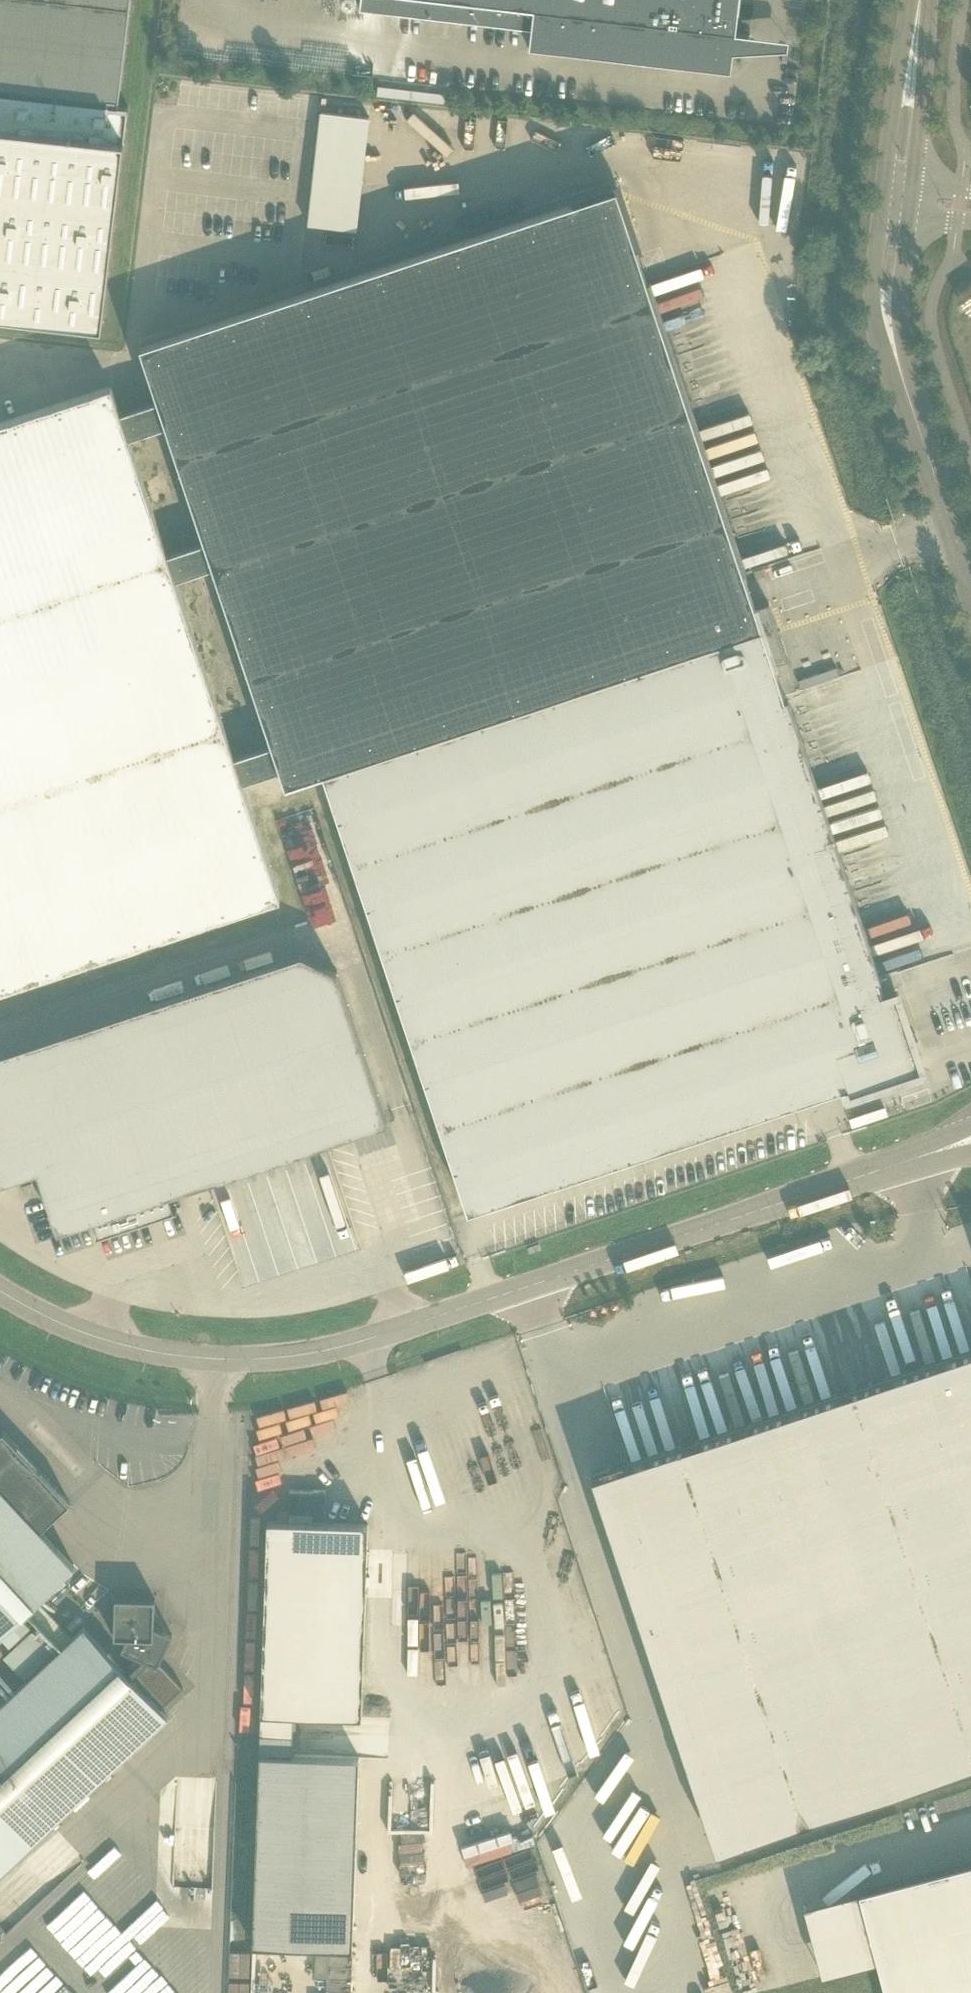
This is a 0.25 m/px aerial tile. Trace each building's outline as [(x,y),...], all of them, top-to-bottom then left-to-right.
[(103,327),(128,106),(119,105),(131,0),(0,0),(0,315),(103,327)] [(360,7),(518,27),(519,17),(533,19),(532,28),(529,48),(558,51),(559,48),(673,62),(673,65),(731,72),(734,44),(748,45),(750,36),(736,34),(740,0),(361,0),(360,7)] [(769,603),(756,607),(744,572),(747,571),(650,280),(647,281),(637,248),(616,189),(141,347),(159,401),(121,414),(129,439),(167,426),(206,545),(169,558),(177,584),(215,571),(272,745),(235,757),(243,783),(281,771),(285,785),(324,772),(469,1210),(845,1085),(848,1093),(924,1068),(898,988),(886,992),(777,662),(788,659),(769,603)] [(281,897),(243,783),(235,757),(177,584),(169,558),(129,439),(121,414),(111,385),(0,422),(0,990),(281,897)] [(302,953),(0,1053),(0,1176),(2,1182),(38,1170),(58,1231),(94,1219),(100,1235),(97,1236),(97,1237),(177,1211),(177,1210),(174,1211),(168,1194),(387,1122),(337,971),(302,953)] [(716,1852),(970,1767),(970,1350),(591,1475),(716,1852)] [(74,1565),(41,1529),(70,1502),(4,1431),(0,1434),(0,1635),(74,1565)] [(290,1489),(289,1513),(313,1514),(314,1490),(290,1489)] [(267,1521),(253,1946),(353,1949),(359,1757),(292,1755),(294,1715),(362,1717),(368,1524),(267,1521)] [(0,1706),(0,1868),(167,1717),(149,1698),(154,1694),(164,1705),(183,1688),(160,1662),(172,1634),(154,1626),(155,1599),(115,1598),(114,1638),(126,1638),(121,1650),(137,1656),(123,1669),(84,1627),(60,1650),(38,1626),(4,1658),(26,1681),(0,1706)] [(79,1991),(97,1983),(106,1992),(156,1992),(208,1948),(118,1845),(41,1911),(61,1954),(77,1973),(61,1980),(58,1974),(8,1976),(8,1992),(80,1992),(79,1991)] [(859,1893),(886,1992),(970,1992),(970,1863),(859,1893)]
